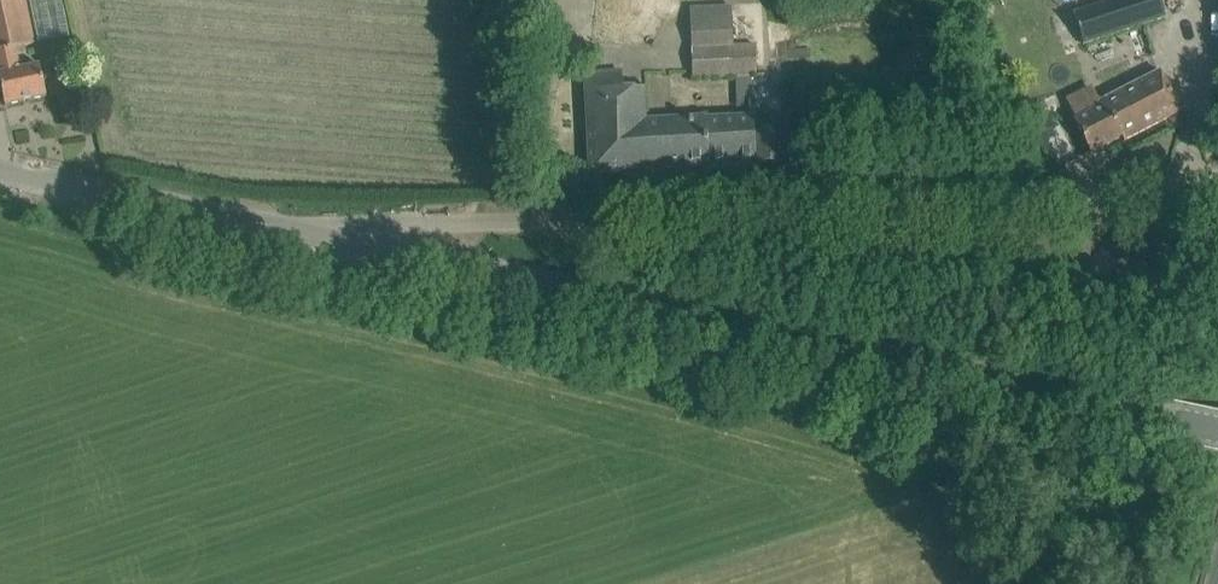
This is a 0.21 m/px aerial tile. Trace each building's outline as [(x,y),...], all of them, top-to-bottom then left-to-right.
[(42,73),(39,61),(22,65),(20,54),(27,52),(26,46),(37,43),(28,0),(0,0),(0,81),(5,105),(47,96),(42,73)] [(1074,14),(1084,45),(1166,17),(1160,0),(1115,0),(1074,14)] [(691,8),(695,79),(757,77),(756,47),(712,48),(710,7),(691,8)] [(752,118),(705,121),(705,119),(647,122),(645,89),(622,91),(621,71),(584,74),(591,174),(707,166),(707,164),(755,161),(752,118)] [(1122,137),(1125,141),(1181,112),(1161,72),(1099,103),(1102,108),(1074,121),(1090,153),(1122,137)] [(791,129),(790,112),(755,115),(755,118),(752,118),(755,161),(755,164),(785,162),(783,129),(791,129)]
